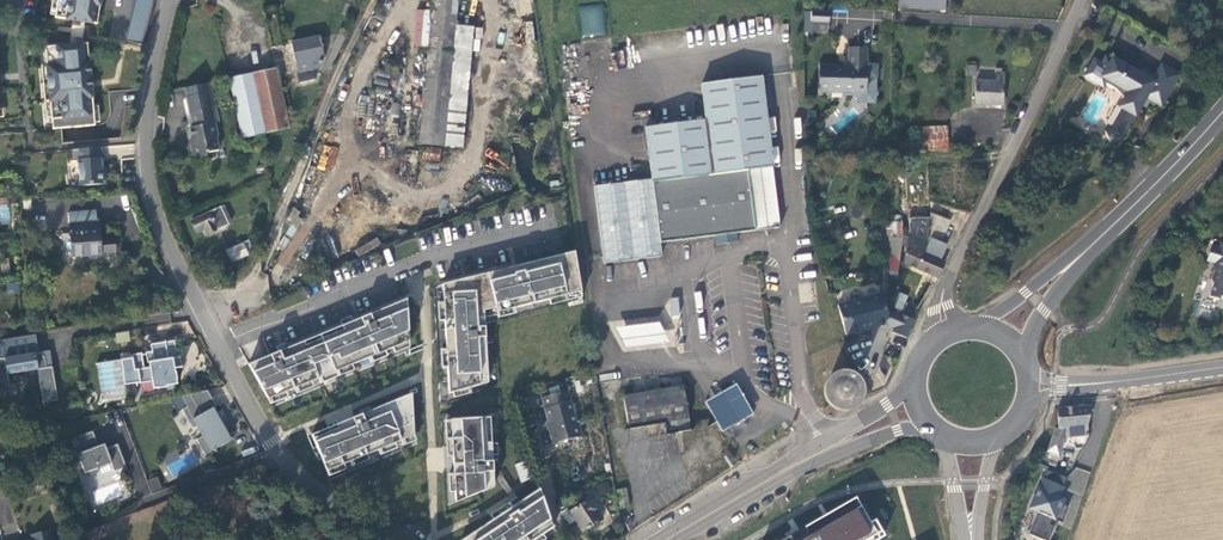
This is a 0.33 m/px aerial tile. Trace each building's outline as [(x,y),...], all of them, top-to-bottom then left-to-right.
[(55,18),(91,23),(97,24),(101,0),(57,0),(55,18)] [(127,41),(143,45),(155,0),(138,0),(127,41)] [(444,146),(455,26),(457,0),(433,0),(420,144),(444,146)] [(898,7),(945,10),(946,0),(898,0),(898,7)] [(580,6),(581,36),(604,35),(603,5),(580,6)] [(811,22),(829,22),(830,12),(812,11),(811,22)] [(83,38),(84,27),(72,25),(70,36),(83,38)] [(338,51),(349,26),(340,28),(331,48),(338,51)] [(472,27),(455,26),(444,146),(461,147),(472,27)] [(300,83),(315,80),(313,69),(320,68),(324,57),(320,37),(292,43),(300,83)] [(50,102),(52,119),(53,120),(53,129),(62,128),(96,125),(93,94),(92,89),(92,80),(88,43),(58,46),(45,47),(47,66),(49,83),(50,102)] [(867,93),(867,77),(867,47),(849,47),(848,70),(842,70),(842,65),(819,65),(819,95),(830,95),(831,92),(842,92),(843,95),(855,95),(857,93),(867,93)] [(324,67),(329,69),(330,69),(338,52),(332,49),(324,67)] [(1122,95),(1123,96),(1124,96),(1126,97),(1120,106),(1124,109),(1114,128),(1105,131),(1110,142),(1122,137),(1135,115),(1141,105),(1146,96),(1152,100),(1161,105),(1179,75),(1162,65),(1152,81),(1146,77),(1144,69),(1136,71),(1113,58),(1112,61),(1106,58),(1102,65),(1095,60),(1086,76),(1103,85),(1105,82),(1115,88),(1116,89),(1117,90),(1118,90),(1118,91),(1119,92),(1120,93),(1121,94),(1122,95)] [(966,75),(976,76),(977,66),(967,65),(966,75)] [(276,68),(230,78),(243,138),(289,127),(276,68)] [(996,72),(996,82),(976,80),(975,104),(1002,105),(1004,73),(1001,73),(1002,69),(996,69),(996,72)] [(604,263),(623,261),(662,256),(660,242),(698,237),(716,235),(735,232),(755,230),(747,169),(772,166),(761,76),(701,84),(706,119),(645,127),(652,179),(594,187),(604,260),(604,263)] [(876,77),(867,77),(867,93),(857,93),(857,102),(875,102),(876,77)] [(211,82),(184,88),(193,127),(189,128),(193,145),(191,149),(193,156),(196,158),(207,155),(207,153),(220,149),(217,137),(219,136),(216,123),(220,122),(211,82)] [(949,150),(947,126),(918,127),(918,141),(929,141),(929,151),(949,150)] [(105,158),(104,147),(76,149),(71,150),(72,161),(78,160),(79,171),(80,186),(82,185),(106,184),(105,169),(102,169),(101,159),(105,158)] [(440,162),(441,149),(423,147),(421,160),(440,162)] [(772,166),(747,169),(755,230),(780,227),(772,166)] [(12,224),(11,197),(0,199),(0,225),(12,224)] [(221,208),(192,221),(197,232),(206,228),(209,234),(229,224),(221,208)] [(115,240),(115,239),(100,240),(99,222),(97,222),(96,210),(68,212),(72,257),(102,254),(101,253),(116,252),(116,250),(118,249),(120,248),(120,242),(117,240),(115,240)] [(957,222),(963,224),(967,213),(962,211),(957,222)] [(928,238),(915,268),(937,277),(945,261),(940,259),(946,245),(936,240),(938,238),(942,239),(950,221),(930,213),(930,228),(929,237),(928,238)] [(887,236),(889,236),(902,237),(902,227),(902,221),(887,222),(887,236)] [(903,263),(915,268),(928,238),(909,230),(906,245),(903,263)] [(737,241),(735,232),(716,235),(717,244),(737,241)] [(889,236),(889,256),(900,257),(902,243),(902,237),(889,236)] [(231,263),(248,255),(242,244),(226,251),(231,263)] [(1217,257),(1222,259),(1222,248),(1213,244),(1208,260),(1215,262),(1217,257)] [(505,269),(442,284),(449,393),(480,385),(479,376),(488,376),(484,311),(495,307),(497,313),(581,291),(575,251),(522,264),(523,271),(514,273),(513,267),(512,267),(513,271),(506,273),(505,269)] [(898,264),(900,257),(889,256),(889,275),(897,276),(898,264)] [(1222,308),(1222,259),(1217,257),(1215,262),(1213,268),(1215,269),(1212,279),(1213,283),(1209,296),(1218,298),(1216,306),(1222,308)] [(897,312),(900,314),(904,304),(907,296),(896,291),(894,306),(897,312)] [(846,335),(890,323),(887,310),(882,293),(838,305),(846,335)] [(900,314),(914,319),(918,310),(904,304),(900,314)] [(261,388),(268,400),(409,341),(406,305),(396,310),(394,305),(342,326),(344,330),(305,346),(304,342),(270,356),(280,380),(261,388)] [(890,323),(895,326),(899,316),(887,310),(890,323)] [(914,319),(900,314),(899,316),(895,326),(893,332),(894,333),(907,338),(914,319)] [(661,317),(618,325),(622,349),(665,342),(661,317)] [(118,344),(129,342),(128,333),(117,335),(118,344)] [(53,366),(46,367),(45,356),(43,356),(42,351),(38,352),(35,334),(26,336),(0,340),(0,391),(11,390),(8,374),(38,369),(43,402),(58,400),(53,366)] [(174,341),(165,342),(168,359),(177,357),(174,341)] [(180,357),(177,357),(168,359),(165,342),(151,344),(152,352),(145,353),(146,354),(142,355),(141,353),(132,355),(132,358),(121,360),(97,364),(103,399),(126,395),(125,385),(140,382),(140,383),(152,382),(154,388),(157,388),(167,387),(167,386),(177,384),(177,380),(178,380),(176,371),(175,372),(175,369),(178,368),(178,362),(181,362),(180,357)] [(50,350),(42,351),(43,356),(45,356),(46,367),(53,366),(50,350)] [(837,410),(844,411),(845,411),(850,411),(856,408),(859,407),(863,403),(867,395),(867,391),(867,386),(865,378),(862,373),(858,370),(852,367),(843,366),(838,367),(834,369),(828,373),(824,380),(822,384),(822,389),(823,396),(826,401),(829,405),(833,408),(837,410)] [(737,384),(705,402),(722,431),(754,414),(737,384)] [(683,386),(623,396),(628,428),(664,422),(667,434),(690,430),(688,418),(689,418),(683,386)] [(567,387),(561,388),(562,392),(542,397),(550,429),(549,430),(553,444),(582,436),(578,422),(577,422),(567,387)] [(216,414),(213,409),(217,407),(207,390),(182,396),(188,406),(182,409),(193,428),(197,426),(203,436),(197,440),(205,455),(211,452),(213,454),(217,452),(216,449),(233,439),(227,428),(225,430),(221,424),(224,423),(218,413),(216,414)] [(414,436),(411,394),(370,411),(371,415),(363,418),(362,415),(337,425),(338,429),(314,439),(327,472),(414,436)] [(1088,427),(1094,404),(1060,407),(1061,429),(1058,429),(1050,450),(1044,460),(1056,465),(1067,436),(1070,426),(1075,425),(1076,436),(1089,435),(1088,427)] [(73,415),(82,414),(80,405),(72,407),(73,415)] [(451,420),(456,502),(494,487),(492,442),(487,443),(485,418),(451,420)] [(1067,436),(1076,436),(1075,425),(1070,426),(1067,436)] [(111,463),(114,471),(126,467),(118,444),(106,448),(105,444),(98,446),(93,431),(75,438),(80,453),(72,456),(76,468),(82,466),(86,477),(99,472),(98,468),(111,463)] [(535,477),(529,460),(515,465),(521,482),(535,477)] [(1069,477),(1048,468),(1031,506),(1041,510),(1031,532),(1048,539),(1058,518),(1064,520),(1071,505),(1059,499),(1069,477)] [(149,481),(153,491),(163,488),(159,477),(149,481)] [(630,507),(627,488),(617,490),(620,508),(630,507)] [(543,534),(541,529),(551,523),(539,489),(513,506),(511,501),(503,507),(505,511),(465,539),(533,539),(543,534)] [(603,519),(590,498),(569,512),(583,531),(603,519)] [(785,539),(881,539),(882,539),(857,498),(785,539)] [(51,529),(37,533),(38,537),(26,539),(53,539),(51,529)]
